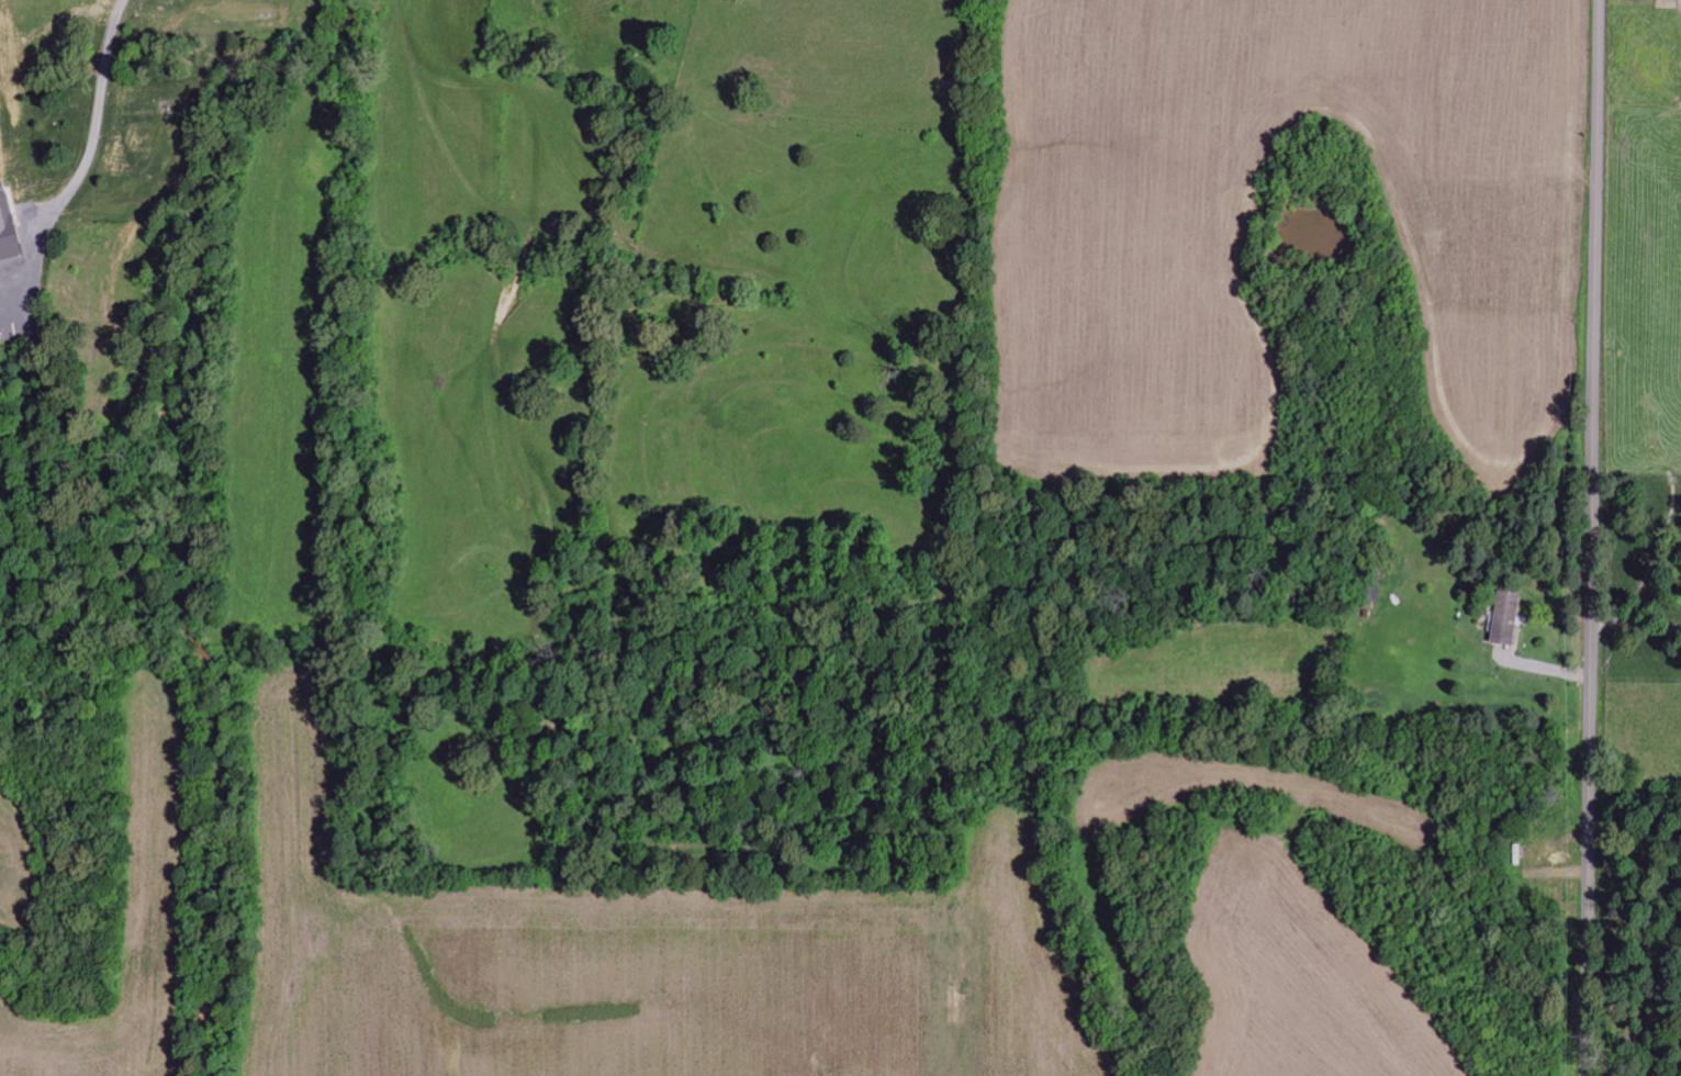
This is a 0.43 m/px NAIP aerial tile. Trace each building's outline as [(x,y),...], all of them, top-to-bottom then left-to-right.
[(26,258),(12,194),(0,196),(0,264),(26,258)] [(1495,646),(1518,647),(1520,594),(1497,593),(1495,646)]
